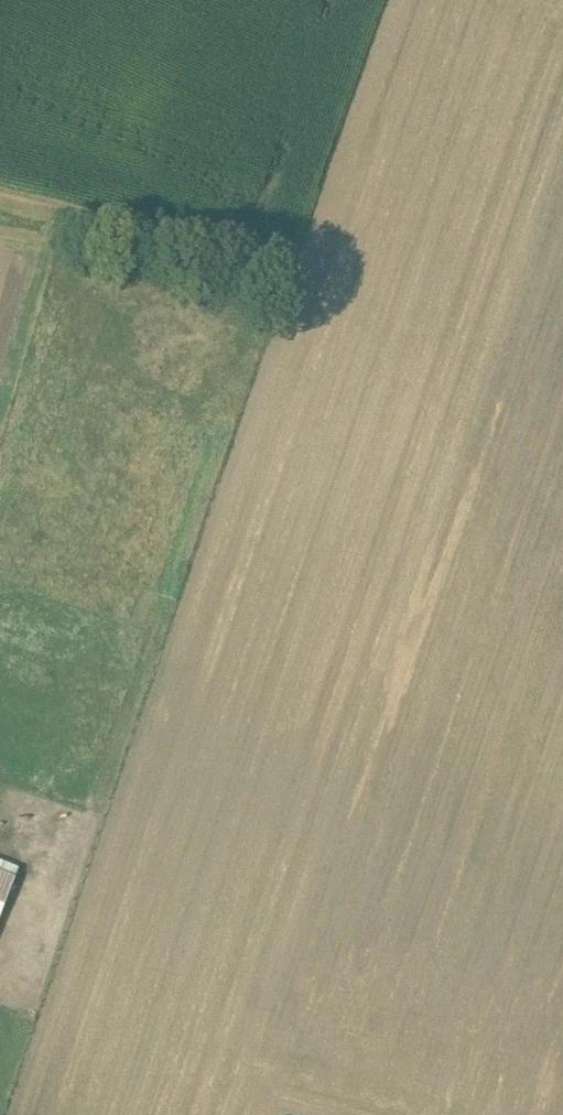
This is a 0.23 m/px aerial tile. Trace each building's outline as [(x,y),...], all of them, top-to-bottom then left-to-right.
[(17,868),(0,862),(0,916),(17,868)]
